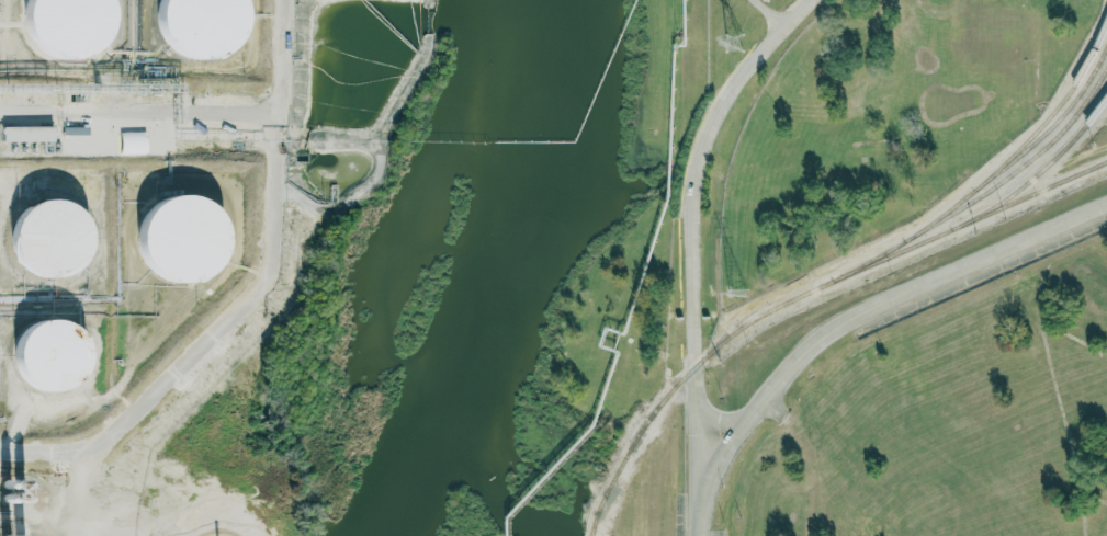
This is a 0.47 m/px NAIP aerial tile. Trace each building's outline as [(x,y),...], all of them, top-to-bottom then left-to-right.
[(105,0),(27,0),(27,56),(105,56),(105,0)] [(158,55),(239,59),(242,0),(161,0),(158,55)] [(52,127),(1,127),(1,142),(52,142),(52,127)] [(120,154),(146,153),(145,132),(120,132),(120,154)] [(25,284),(93,264),(73,196),(6,216),(25,284)] [(222,209),(188,199),(149,199),(139,231),(139,272),(175,282),(213,282),(222,252),(222,209)] [(85,346),(82,339),(75,339),(70,323),(39,324),(15,333),(15,360),(27,392),(57,392),(69,388),(69,381),(85,375),(85,346)]
